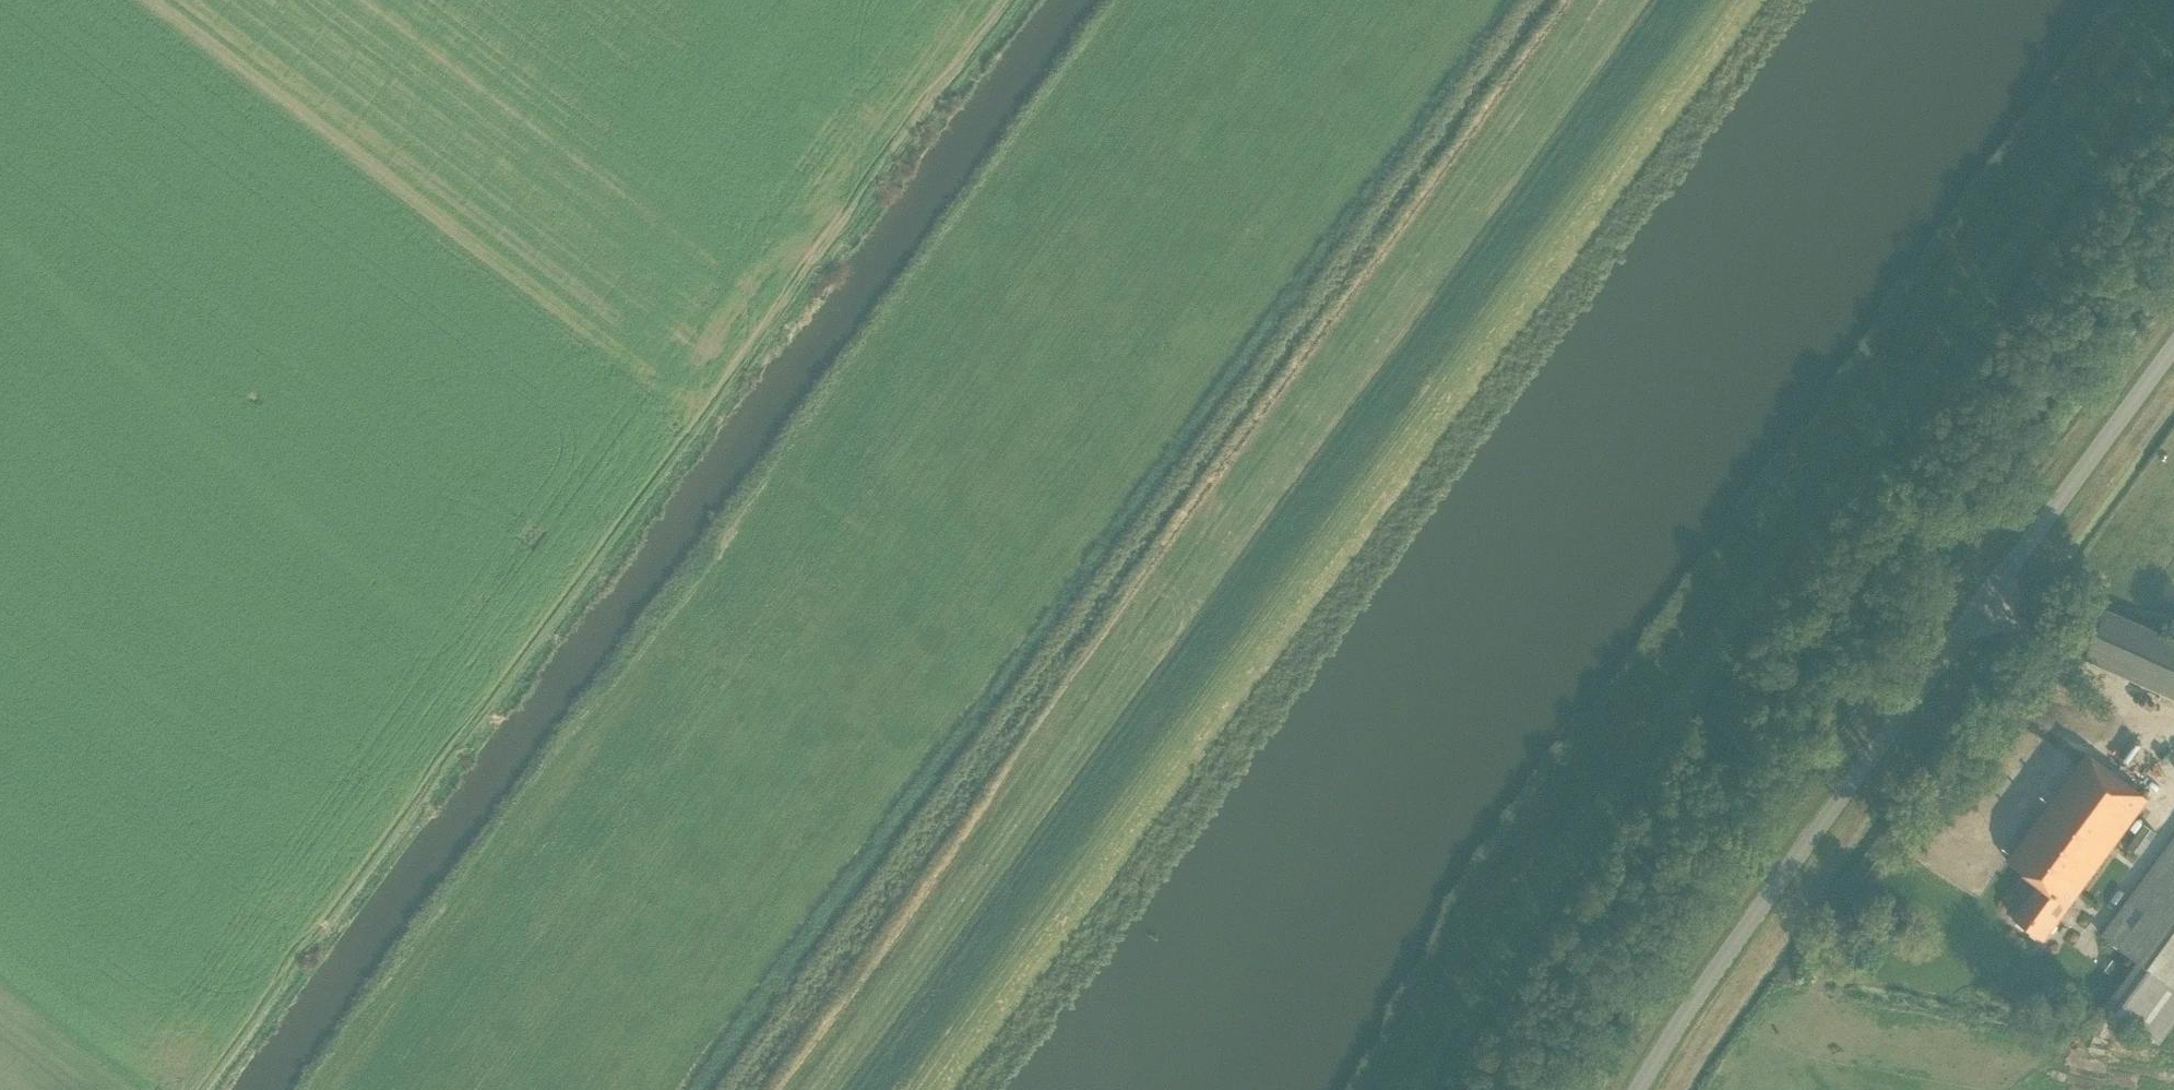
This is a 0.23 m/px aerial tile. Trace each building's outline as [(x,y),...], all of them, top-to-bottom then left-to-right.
[(2173,698),(2173,639),(2108,609),(2086,658),(2173,698)] [(2015,920),(2044,942),(2148,799),(2088,755),(2008,862),(2040,886),(2015,920)] [(2128,848),(2141,856),(2157,834),(2145,824),(2128,848)] [(2103,937),(2141,964),(2110,1007),(2161,1043),(2173,1026),(2173,840),(2103,937)] [(2120,982),(2128,971),(2116,963),(2108,974),(2120,982)]
